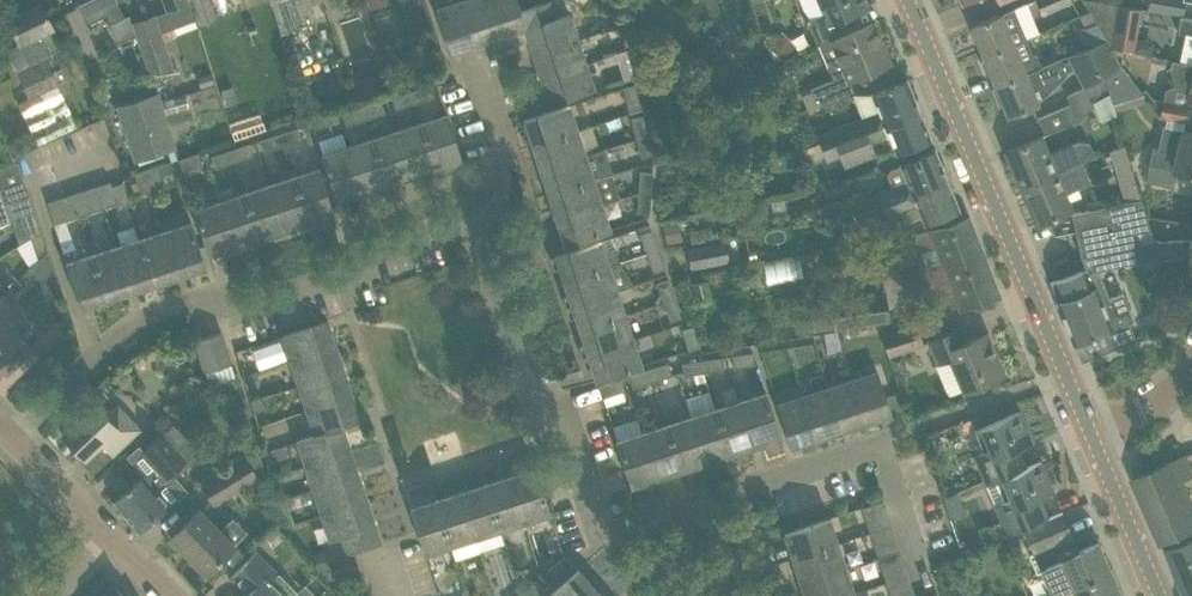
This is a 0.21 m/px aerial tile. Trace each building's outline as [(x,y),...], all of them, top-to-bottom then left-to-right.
[(80,9),(87,24),(105,15),(109,24),(124,17),(116,0),(75,0),(80,9)] [(167,9),(167,10),(188,2),(187,0),(163,0),(167,9)] [(201,24),(216,19),(210,0),(193,0),(201,24)] [(271,6),(273,6),(282,32),(315,22),(308,0),(269,0),(271,6)] [(370,11),(389,5),(387,0),(366,0),(370,11)] [(450,53),(476,45),(461,0),(460,0),(436,8),(450,53)] [(501,37),(489,0),(461,0),(476,45),(501,37)] [(501,37),(524,29),(538,3),(520,9),(517,0),(489,0),(501,37)] [(538,3),(524,29),(532,52),(578,38),(569,12),(555,17),(549,0),(546,0),(538,3)] [(808,19),(819,44),(832,39),(856,28),(850,14),(866,7),(863,0),(800,0),(808,19)] [(1072,0),(1035,0),(1042,15),(1072,1),(1072,0)] [(1094,0),(1084,0),(1110,46),(1133,50),(1141,9),(1094,0)] [(1184,0),(1149,0),(1148,9),(1182,14),(1184,0)] [(17,39),(19,43),(30,66),(16,72),(29,98),(18,103),(37,143),(77,124),(58,84),(47,60),(52,58),(49,51),(61,45),(40,1),(7,17),(17,39)] [(983,54),(1025,36),(1014,8),(971,25),(983,54)] [(154,14),(132,22),(136,34),(149,72),(152,71),(171,64),(163,40),(155,15),(154,14)] [(1191,64),(1191,17),(1182,15),(1178,32),(1185,33),(1179,62),(1191,64)] [(856,28),(832,39),(846,73),(849,80),(867,73),(889,64),(872,21),(856,28)] [(1081,29),(1087,44),(1103,37),(1095,23),(1081,29)] [(783,33),(769,46),(782,59),(796,46),(783,33)] [(135,34),(128,38),(133,48),(139,45),(135,34)] [(1084,86),(1105,75),(1120,67),(1103,37),(1087,44),(1088,47),(1068,56),(1084,86)] [(532,52),(540,78),(585,63),(578,38),(532,52)] [(983,54),(995,84),(1025,72),(1013,42),(983,54)] [(1025,72),(995,84),(1008,115),(1030,105),(1038,102),(1032,88),(1053,80),(1067,74),(1060,58),(1042,65),(1027,71),(1025,72)] [(774,60),(755,65),(760,81),(778,76),(774,60)] [(1168,70),(1173,84),(1191,88),(1189,98),(1191,99),(1191,64),(1179,62),(1170,60),(1168,70)] [(540,78),(549,103),(594,88),(585,63),(540,78)] [(1105,75),(1110,92),(1113,103),(1142,94),(1130,77),(1121,66),(1120,67),(1105,75)] [(363,77),(356,79),(361,94),(387,85),(382,71),(363,77)] [(201,88),(214,83),(210,72),(198,77),(201,88)] [(833,79),(810,88),(819,108),(855,93),(849,80),(846,73),(833,79)] [(1110,92),(1105,75),(1084,86),(1067,96),(1070,103),(1072,109),(1077,121),(1077,120),(1089,111),(1100,98),(1110,92)] [(815,135),(821,148),(834,143),(852,135),(918,108),(906,78),(871,92),(878,110),(815,135)] [(430,84),(411,91),(415,103),(434,96),(430,84)] [(628,107),(640,104),(635,84),(623,87),(628,107)] [(670,87),(650,93),(655,108),(675,102),(670,87)] [(177,145),(158,89),(117,103),(136,159),(177,145)] [(415,103),(411,91),(391,97),(395,109),(415,103)] [(1160,115),(1187,121),(1191,105),(1163,99),(1160,115)] [(362,106),(365,118),(385,112),(381,100),(362,106)] [(1045,134),(1077,121),(1072,109),(1070,103),(1038,118),(1045,134)] [(532,144),(577,130),(569,104),(524,119),(532,144)] [(346,125),(365,118),(362,106),(342,113),(346,125)] [(309,114),(313,128),(333,121),(329,108),(309,114)] [(852,135),(834,143),(839,156),(844,167),(876,154),(871,143),(888,136),(895,154),(896,153),(909,148),(931,139),(918,108),(852,135)] [(265,129),(260,113),(230,122),(235,138),(265,129)] [(421,122),(435,167),(461,159),(446,114),(421,122)] [(636,138),(648,135),(643,115),(630,118),(636,138)] [(411,175),(435,167),(421,122),(396,130),(411,175)] [(299,127),(279,133),(283,145),(303,139),(299,127)] [(386,183),(411,175),(396,130),(372,138),(386,183)] [(532,144),(540,169),(585,154),(577,130),(532,144)] [(1144,180),(1172,187),(1176,171),(1191,175),(1191,132),(1182,130),(1177,154),(1152,148),(1149,164),(1148,164),(1144,180)] [(260,140),(263,151),(283,145),(279,133),(260,140)] [(653,154),(648,135),(636,138),(641,158),(653,154)] [(1079,162),(1095,155),(1089,142),(1078,141),(1072,143),(1071,142),(1047,152),(1041,136),(1027,142),(1005,151),(1021,188),(1079,162)] [(372,138),(347,146),(362,191),(386,183),(372,138)] [(234,161),(253,155),(250,144),(231,150),(234,161)] [(1125,144),(1110,149),(1125,198),(1140,193),(1125,144)] [(322,154),(336,199),(362,191),(347,146),(322,154)] [(540,169),(548,193),(613,172),(605,148),(585,155),(585,154),(540,169)] [(815,219),(853,212),(882,205),(947,179),(934,148),(899,162),(901,165),(890,169),(887,175),(892,187),(877,193),(877,194),(865,199),(862,190),(813,209),(815,219)] [(234,161),(231,150),(211,156),(214,167),(234,161)] [(198,152),(178,159),(181,169),(182,171),(202,164),(198,152)] [(0,169),(0,189),(5,204),(11,219),(24,214),(34,210),(29,194),(30,194),(17,161),(0,169)] [(1021,187),(1021,188),(1036,223),(1058,214),(1071,208),(1064,190),(1087,181),(1085,175),(1079,162),(1021,187)] [(145,170),(152,190),(164,186),(157,166),(145,170)] [(318,168),(293,176),(307,221),(333,213),(318,168)] [(141,193),(152,190),(145,170),(135,173),(141,193)] [(638,192),(651,193),(652,172),(639,171),(638,192)] [(548,193),(556,218),(601,204),(619,198),(611,173),(613,173),(613,172),(548,193)] [(268,184),(283,229),(307,221),(293,176),(268,184)] [(882,205),(853,212),(860,228),(887,217),(901,212),(906,224),(922,217),(924,223),(937,218),(959,209),(947,179),(882,205)] [(116,185),(112,186),(119,207),(130,204),(123,182),(116,185)] [(268,184),(244,192),(258,237),(283,229),(268,184)] [(95,186),(84,190),(91,211),(104,208),(97,186),(95,186)] [(258,237),(244,192),(219,200),(234,245),(258,237)] [(649,214),(651,193),(638,192),(637,213),(649,214)] [(72,193),(60,197),(67,219),(79,215),(72,193)] [(1151,229),(1143,198),(1072,212),(1080,257),(1081,257),(1137,245),(1139,245),(1136,232),(1151,229)] [(194,208),(201,230),(208,253),(234,245),(219,200),(194,208)] [(11,219),(5,204),(0,205),(0,225),(11,219)] [(556,218),(564,243),(609,229),(601,204),(556,218)] [(30,234),(41,230),(35,210),(34,210),(24,214),(30,234)] [(930,229),(914,236),(921,252),(930,276),(984,255),(968,215),(967,215),(962,217),(959,218),(930,229)] [(677,221),(662,225),(666,245),(682,240),(677,221)] [(190,222),(165,230),(180,275),(205,267),(190,222)] [(703,227),(690,230),(692,243),(706,240),(703,227)] [(640,233),(646,253),(658,249),(651,229),(640,233)] [(47,250),(41,230),(30,234),(37,258),(47,250)] [(165,230),(140,238),(155,283),(180,275),(165,230)] [(155,283),(140,238),(116,246),(130,291),(155,283)] [(1158,256),(1186,255),(1190,238),(1180,239),(1157,241),(1158,256)] [(600,239),(555,254),(563,280),(619,261),(616,251),(605,254),(600,239)] [(724,241),(688,248),(692,268),(728,261),(724,241)] [(887,242),(869,246),(871,259),(890,255),(887,242)] [(1081,257),(1085,268),(1049,282),(1057,301),(1057,302),(1057,304),(1058,304),(1072,342),(1080,362),(1136,340),(1129,322),(1133,320),(1122,292),(1109,297),(1098,269),(1140,260),(1137,245),(1081,257)] [(91,254),(106,299),(130,291),(116,246),(91,254)] [(658,249),(646,253),(653,272),(665,268),(658,249)] [(30,266),(29,267),(40,278),(55,273),(47,250),(37,258),(30,266)] [(106,299),(91,254),(66,262),(80,307),(106,299)] [(984,255),(930,276),(942,308),(958,302),(961,311),(977,305),(999,296),(984,255)] [(617,289),(609,266),(620,262),(619,261),(563,280),(571,304),(617,289)] [(663,302),(675,298),(668,278),(656,282),(663,302)] [(707,280),(694,283),(698,301),(711,298),(707,280)] [(571,304),(579,328),(624,314),(617,289),(571,304)] [(834,330),(889,321),(885,292),(830,300),(834,330)] [(14,331),(10,326),(22,314),(2,294),(0,296),(0,367),(6,373),(31,348),(14,331)] [(681,317),(675,298),(663,302),(670,321),(681,317)] [(579,328),(587,353),(632,338),(624,314),(579,328)] [(290,360),(335,345),(327,320),(282,335),(290,360)] [(902,352),(923,345),(916,323),(882,334),(889,356),(902,352)] [(681,329),(688,349),(700,345),(693,325),(681,329)] [(949,357),(954,369),(964,391),(1003,374),(986,332),(964,342),(958,329),(928,341),(937,363),(949,357)] [(230,363),(221,331),(195,339),(205,371),(230,363)] [(837,331),(824,333),(830,352),(841,348),(842,348),(837,331)] [(587,353),(595,378),(641,363),(632,338),(587,353)] [(343,370),(335,345),(290,360),(298,385),(343,370)] [(172,354),(172,360),(176,366),(183,366),(188,362),(188,355),(184,350),(177,350),(172,354)] [(781,351),(769,353),(771,362),(783,361),(781,351)] [(732,355),(734,368),(755,364),(753,352),(732,355)] [(889,356),(893,369),(906,365),(902,352),(889,356)] [(722,356),(702,360),(704,372),(724,369),(722,356)] [(682,363),(684,375),(704,372),(702,360),(682,363)] [(668,363),(649,369),(652,381),(672,375),(668,363)] [(652,381),(649,369),(629,376),(633,388),(652,381)] [(255,370),(243,373),(247,388),(259,384),(255,370)] [(343,370),(298,385),(306,410),(351,395),(343,370)] [(876,371),(851,379),(866,424),(891,416),(876,371)] [(599,386),(603,397),(622,391),(618,379),(599,386)] [(851,379),(827,387),(841,432),(866,424),(851,379)] [(827,387),(802,395),(817,440),(841,432),(827,387)] [(739,400),(754,445),(779,437),(765,392),(739,400)] [(351,395),(306,410),(314,434),(314,435),(342,426),(360,420),(351,395)] [(777,403),(791,448),(817,440),(802,395),(777,403)] [(261,396),(250,400),(254,411),(264,408),(261,396)] [(730,453),(754,445),(739,400),(715,408),(730,453)] [(93,401),(92,403),(61,432),(85,458),(101,442),(113,454),(140,428),(117,404),(106,415),(93,401)] [(715,408),(690,416),(705,461),(730,453),(715,408)] [(1001,477),(1022,468),(1015,450),(1032,442),(1019,411),(974,430),(982,450),(972,454),(985,484),(1001,477)] [(984,425),(980,415),(971,419),(975,429),(984,425)] [(690,416),(666,424),(681,469),(705,461),(690,416)] [(130,484),(112,500),(138,531),(156,515),(168,505),(188,492),(175,476),(201,455),(187,439),(174,424),(143,451),(154,463),(142,473),(130,484)] [(666,424),(641,432),(656,477),(681,469),(666,424)] [(296,440),(305,466),(350,451),(342,426),(314,435),(314,434),(296,440)] [(641,432),(616,440),(631,486),(656,477),(641,432)] [(283,444),(266,450),(269,461),(286,455),(283,444)] [(245,458),(201,484),(212,502),(256,475),(263,470),(257,450),(245,458)] [(350,451),(305,466),(313,490),(358,475),(350,451)] [(1161,542),(1191,528),(1191,509),(1180,481),(1191,476),(1191,470),(1186,455),(1133,478),(1161,542)] [(987,525),(977,528),(983,544),(1007,534),(1024,527),(1048,517),(1039,498),(1053,492),(1040,460),(1022,468),(1001,477),(985,484),(994,504),(1001,520),(989,526),(987,525)] [(509,475),(524,520),(550,512),(535,467),(509,475)] [(358,475),(313,490),(321,515),(366,500),(358,475)] [(485,483),(500,528),(524,520),(509,475),(485,483)] [(475,536),(500,528),(485,483),(460,491),(475,536)] [(475,536),(460,491),(436,499),(450,544),(454,558),(480,550),(475,536)] [(956,492),(943,497),(948,512),(961,507),(956,492)] [(292,518),(285,498),(273,502),(280,523),(292,518)] [(448,545),(450,544),(436,499),(410,508),(425,552),(448,545)] [(346,553),(380,542),(366,500),(321,515),(329,540),(341,536),(346,553)] [(186,519),(169,536),(205,572),(222,555),(233,544),(197,508),(186,519)] [(1048,517),(1024,527),(1035,552),(1029,555),(1036,572),(1042,569),(1041,566),(1078,550),(1061,511),(1048,517)] [(887,514),(866,521),(870,532),(891,525),(887,514)] [(784,532),(792,558),(837,543),(829,518),(784,532)] [(276,523),(264,535),(270,541),(282,529),(276,523)] [(1165,548),(1185,595),(1191,595),(1191,537),(1187,539),(1165,548)] [(896,539),(874,546),(878,557),(899,550),(896,539)] [(1054,595),(1110,571),(1098,542),(1078,550),(1041,566),(1042,569),(1054,595)] [(792,558),(800,583),(845,568),(837,543),(792,558)] [(325,550),(313,554),(319,571),(331,567),(325,550)] [(230,576),(243,589),(244,589),(247,591),(242,595),(295,595),(294,595),(297,592),(277,573),(256,551),(230,576)] [(564,556),(549,569),(557,578),(572,565),(564,556)] [(904,563),(882,570),(886,581),(908,574),(904,563)] [(596,589),(578,568),(546,595),(587,595),(596,589)] [(805,595),(842,595),(853,592),(845,568),(800,583),(805,595)] [(337,570),(323,573),(324,575),(329,581),(339,579),(337,570)] [(1110,571),(1054,595),(1120,595),(1110,571)] [(523,595),(537,595),(544,589),(536,580),(521,593),(523,595)] [(113,584),(101,595),(124,595),(113,584)]
